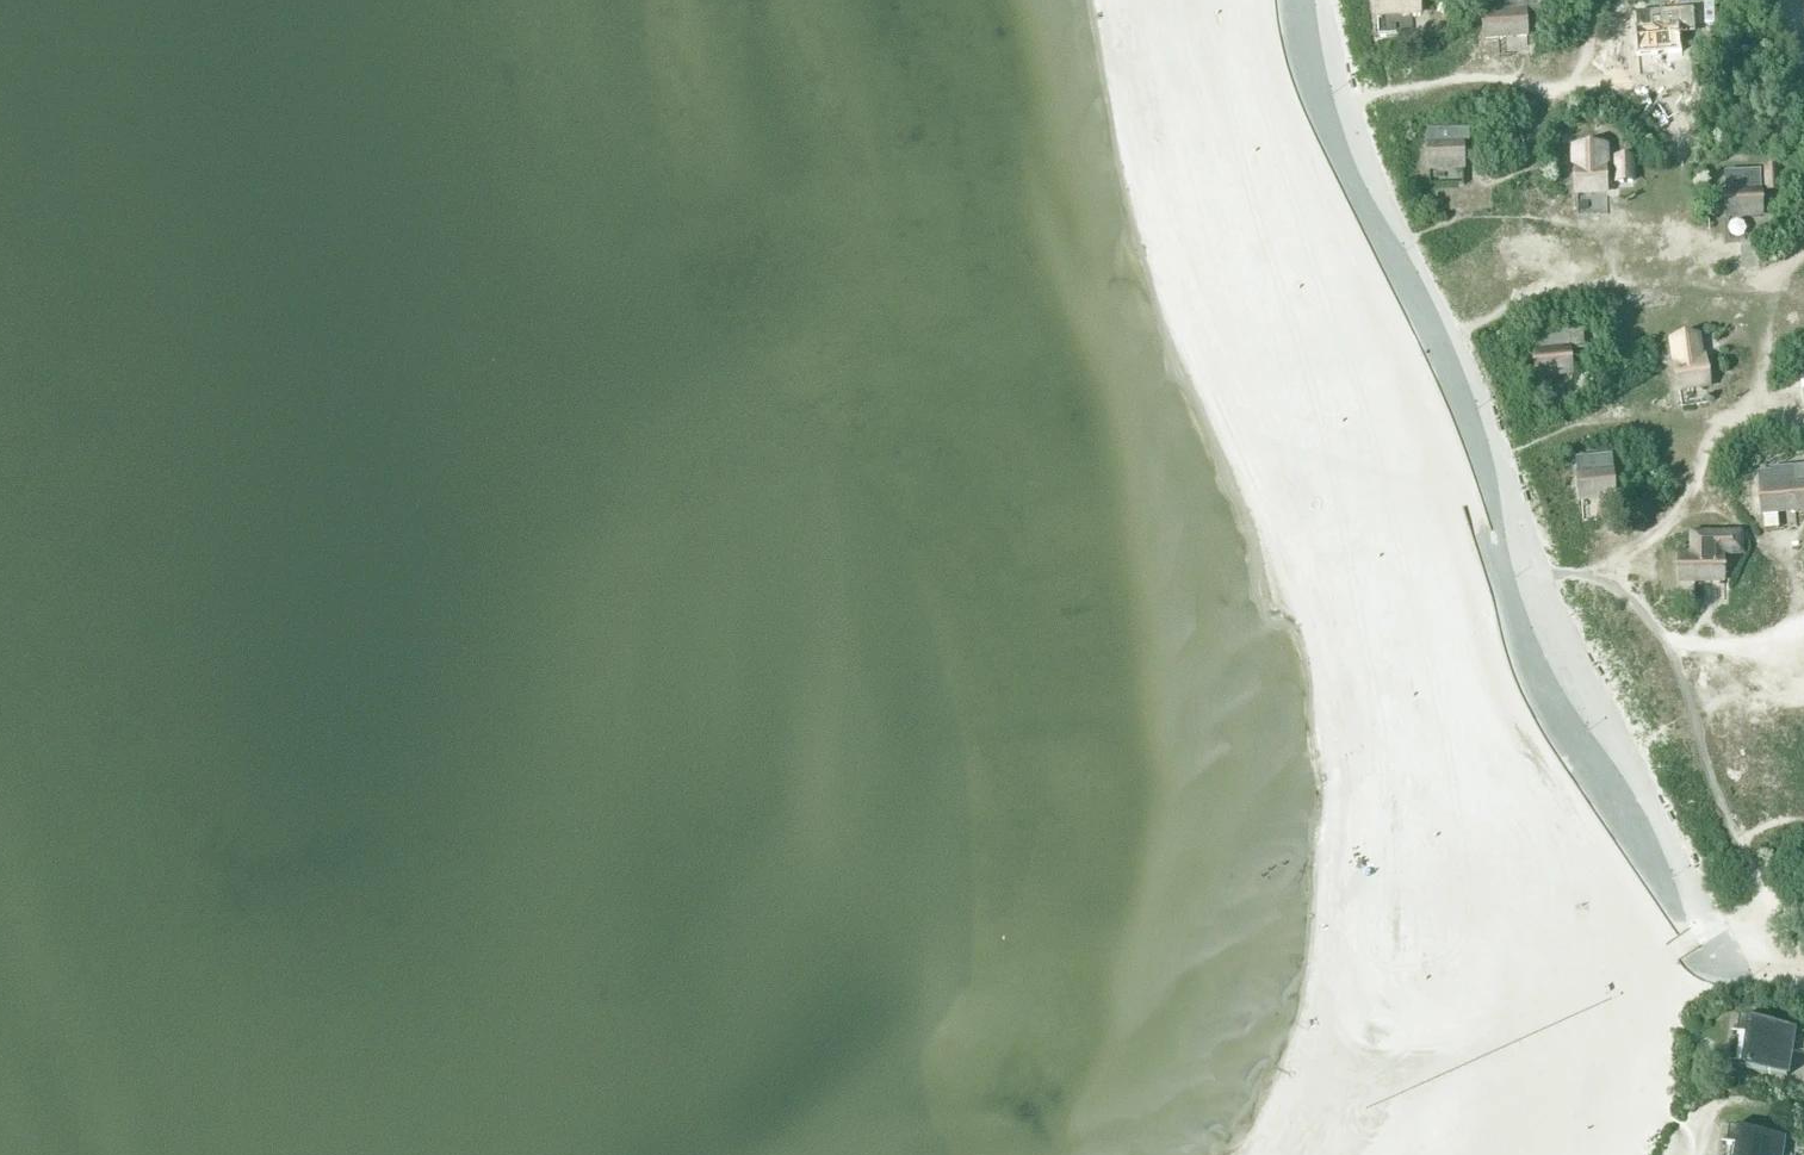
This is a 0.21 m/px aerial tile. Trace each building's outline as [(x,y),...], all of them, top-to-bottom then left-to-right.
[(1377,17),(1420,16),(1419,0),(1377,0),(1377,17)] [(1528,38),(1527,16),(1541,15),(1540,0),(1508,0),(1508,3),(1485,4),(1485,14),(1486,40),(1528,38)] [(1649,19),(1653,55),(1682,52),(1680,31),(1689,30),(1687,9),(1661,12),(1661,18),(1649,19)] [(1428,131),(1428,168),(1469,169),(1470,132),(1428,131)] [(1577,147),(1577,192),(1607,192),(1607,165),(1606,165),(1606,147),(1577,147)] [(1618,159),(1619,183),(1633,182),(1632,158),(1618,159)] [(1778,193),(1777,169),(1764,168),(1763,193),(1778,193)] [(1726,175),(1728,217),(1762,216),(1760,173),(1726,175)] [(1534,333),(1538,376),(1572,373),(1570,351),(1579,350),(1577,329),(1534,333)] [(1677,355),(1683,388),(1708,385),(1701,352),(1696,352),(1694,331),(1669,334),(1672,355),(1677,355)] [(1615,495),(1611,456),(1577,459),(1581,499),(1615,495)] [(1762,513),(1803,510),(1803,468),(1771,471),(1772,473),(1759,474),(1762,513)] [(1680,583),(1694,583),(1724,582),(1724,556),(1739,556),(1739,557),(1741,557),(1741,537),(1739,537),(1739,538),(1694,538),(1694,552),(1694,557),(1679,557),(1680,583)] [(1746,1071),(1786,1076),(1790,1051),(1803,1053),(1803,1033),(1792,1031),(1792,1032),(1772,1029),(1773,1025),(1740,1020),(1737,1038),(1751,1040),(1746,1071)] [(1741,1154),(1796,1154),(1798,1141),(1783,1140),(1763,1138),(1764,1134),(1730,1129),(1728,1147),(1742,1149),(1741,1154)]
